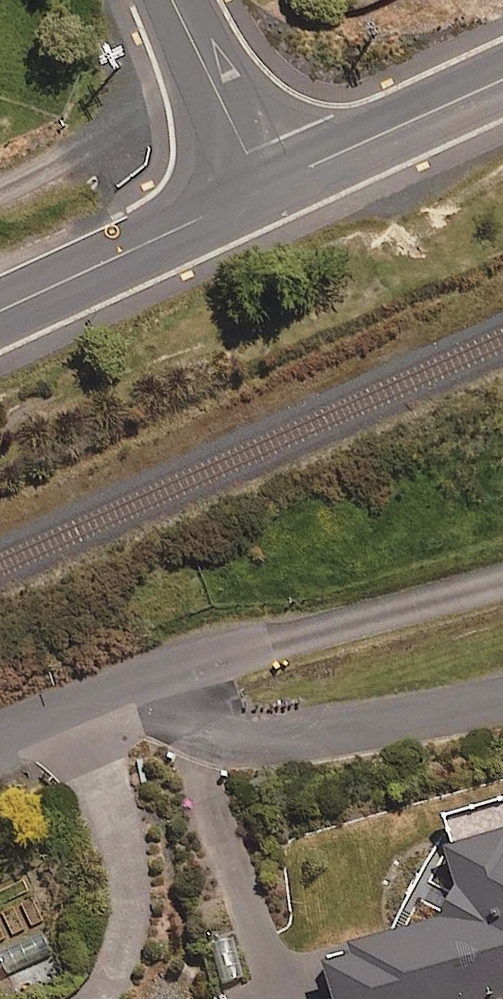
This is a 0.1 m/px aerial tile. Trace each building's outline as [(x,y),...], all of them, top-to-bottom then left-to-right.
[(448,853),(467,917),(325,957),(337,998),(502,998),(502,838),(448,853)]
